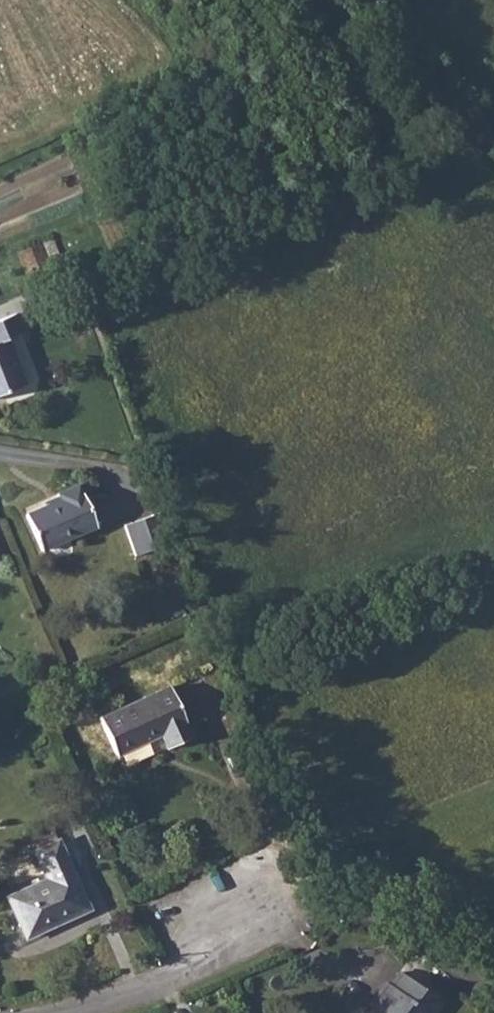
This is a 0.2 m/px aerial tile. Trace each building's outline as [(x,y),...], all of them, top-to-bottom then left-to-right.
[(41,244),(21,253),(32,277),(51,269),(41,244)] [(18,318),(16,313),(0,319),(0,324),(18,318)] [(0,324),(0,394),(26,384),(7,338),(23,332),(18,318),(0,324)] [(60,497),(24,514),(40,549),(96,524),(78,484),(57,493),(60,497)] [(169,541),(158,511),(124,523),(136,553),(169,541)] [(170,686),(100,716),(117,754),(162,734),(167,748),(193,736),(170,686)] [(31,836),(37,850),(59,840),(53,827),(31,836)] [(59,840),(37,850),(34,851),(47,878),(7,895),(26,937),(90,908),(59,840)] [(439,1002),(400,971),(390,984),(386,981),(369,1003),(373,1007),(368,1012),(431,1012),(439,1002)]
